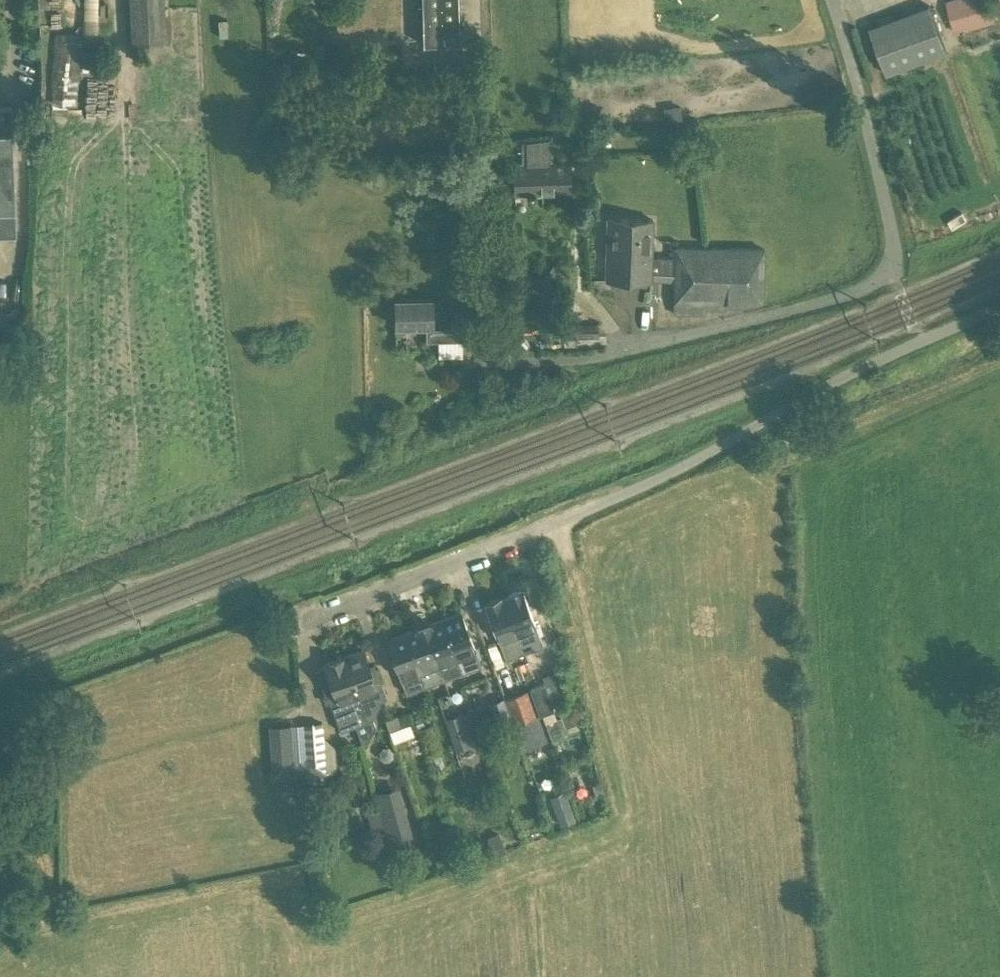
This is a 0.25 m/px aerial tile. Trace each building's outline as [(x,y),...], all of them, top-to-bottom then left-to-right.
[(161,0),(128,0),(130,49),(163,48),(161,0)] [(458,0),(421,0),(423,44),(459,43),(458,0)] [(955,32),(995,21),(988,0),(945,0),(955,32)] [(99,39),(97,3),(81,3),(83,40),(99,39)] [(947,51),(930,6),(869,29),(886,74),(947,51)] [(81,47),(80,30),(49,31),(52,103),(78,102),(77,66),(99,66),(98,47),(81,47)] [(16,236),(12,107),(0,107),(0,236),(16,236)] [(610,147),(609,136),(590,137),(591,149),(610,147)] [(513,164),(513,194),(570,192),(569,163),(513,164)] [(606,218),(605,279),(652,280),(652,274),(673,274),(673,257),(653,256),(653,220),(606,218)] [(672,302),(755,304),(763,300),(764,248),(674,246),(673,257),(673,274),(672,302)] [(432,324),(432,303),(432,298),(395,299),(395,325),(432,324)] [(567,337),(599,336),(598,323),(566,324),(567,337)] [(567,349),(567,337),(566,324),(555,324),(555,349),(567,349)] [(461,341),(463,341),(463,328),(426,329),(426,341),(427,341),(427,358),(461,358),(461,341)] [(543,645),(522,591),(521,591),(521,590),(508,595),(508,596),(504,598),(524,652),(543,645)] [(485,605),(505,659),(524,652),(504,598),(500,599),(499,598),(486,603),(486,604),(485,605)] [(481,666),(461,613),(443,619),(463,673),(481,666)] [(423,626),(444,680),(463,673),(443,619),(442,619),(423,626)] [(444,680),(423,626),(404,633),(404,634),(424,687),(444,680)] [(424,687),(404,634),(386,641),(406,694),(424,687)] [(370,669),(363,649),(343,657),(367,721),(371,719),(385,693),(375,667),(370,669)] [(367,721),(343,657),(324,664),(324,666),(315,669),(324,695),(327,694),(330,702),(329,702),(340,731),(355,726),(361,743),(363,743),(363,742),(367,741),(374,727),(371,719),(367,721)] [(554,711),(544,684),(529,689),(539,716),(554,711)] [(512,725),(535,717),(527,694),(504,701),(512,725)] [(508,723),(500,701),(489,705),(497,727),(508,723)] [(574,703),(560,708),(567,727),(581,721),(574,703)] [(401,728),(397,717),(385,721),(389,732),(401,728)] [(455,752),(470,747),(460,717),(445,722),(455,752)] [(525,750),(546,742),(537,720),(517,728),(525,750)] [(306,758),(292,759),(290,724),(271,724),(273,774),(324,772),(322,722),(304,723),(306,758)] [(439,749),(431,727),(420,731),(428,753),(439,749)] [(396,789),(373,795),(386,844),(409,837),(396,789)] [(565,792),(551,798),(562,827),(576,822),(565,792)] [(494,856),(506,852),(503,845),(491,849),(494,856)]
